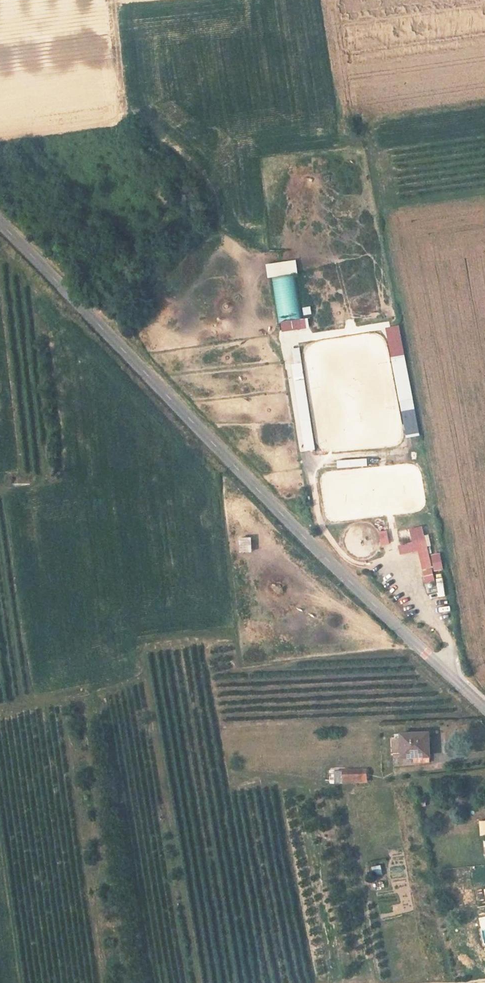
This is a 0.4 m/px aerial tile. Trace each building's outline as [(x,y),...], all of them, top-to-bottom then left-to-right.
[(298,280),(273,283),(279,325),(303,322),(298,280)] [(299,452),(316,449),(302,347),(291,348),(294,368),(287,369),(299,452)] [(405,438),(419,436),(408,351),(394,352),(405,438)] [(369,465),(369,458),(338,460),(339,467),(369,465)] [(425,530),(410,532),(412,547),(401,549),(402,557),(420,554),(426,586),(435,584),(425,530)] [(382,544),(390,543),(389,531),(381,531),(382,544)] [(254,551),(253,537),(240,537),(241,552),(254,551)] [(443,562),(435,563),(438,581),(445,580),(443,562)] [(433,764),(433,743),(408,742),(408,764),(433,764)] [(367,783),(367,769),(331,769),(331,783),(367,783)] [(373,875),(383,872),(381,864),(371,867),(373,875)]
